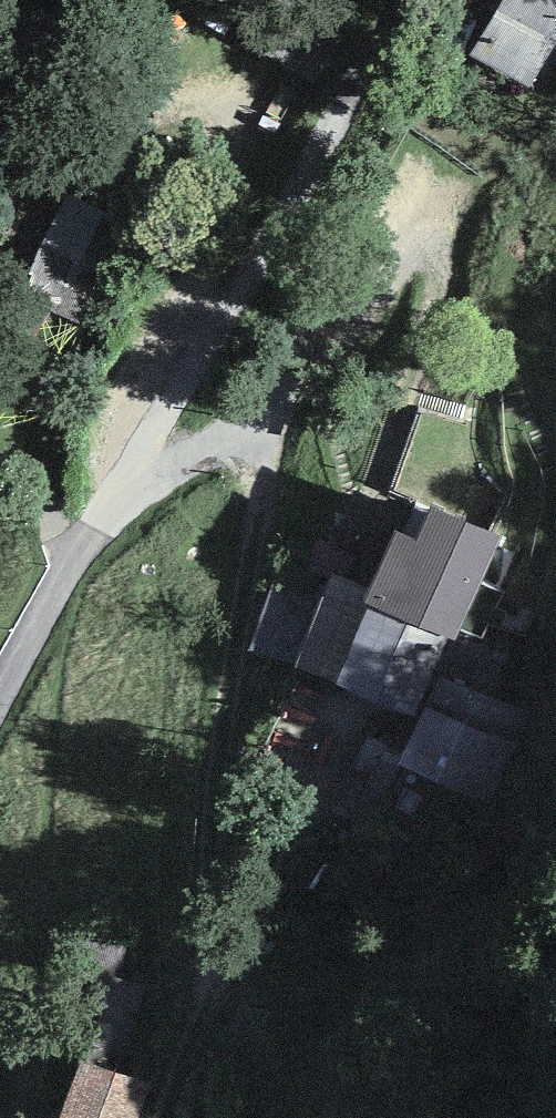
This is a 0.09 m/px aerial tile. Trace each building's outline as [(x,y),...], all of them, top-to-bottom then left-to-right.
[(474,54),(534,87),(555,48),(555,0),(504,0),(474,54)] [(417,540),(396,531),(366,603),(334,680),(332,686),(421,723),(441,675),(498,534),(431,507),(417,540)] [(366,603),(279,568),(248,646),(334,680),(366,603)] [(529,711),(441,675),(421,723),(402,770),(491,805),(529,711)] [(159,985),(125,972),(90,1064),(124,1077),(159,985)] [(83,1062),(61,1117),(141,1117),(153,1089),(124,1077),(90,1064),(83,1062)]
